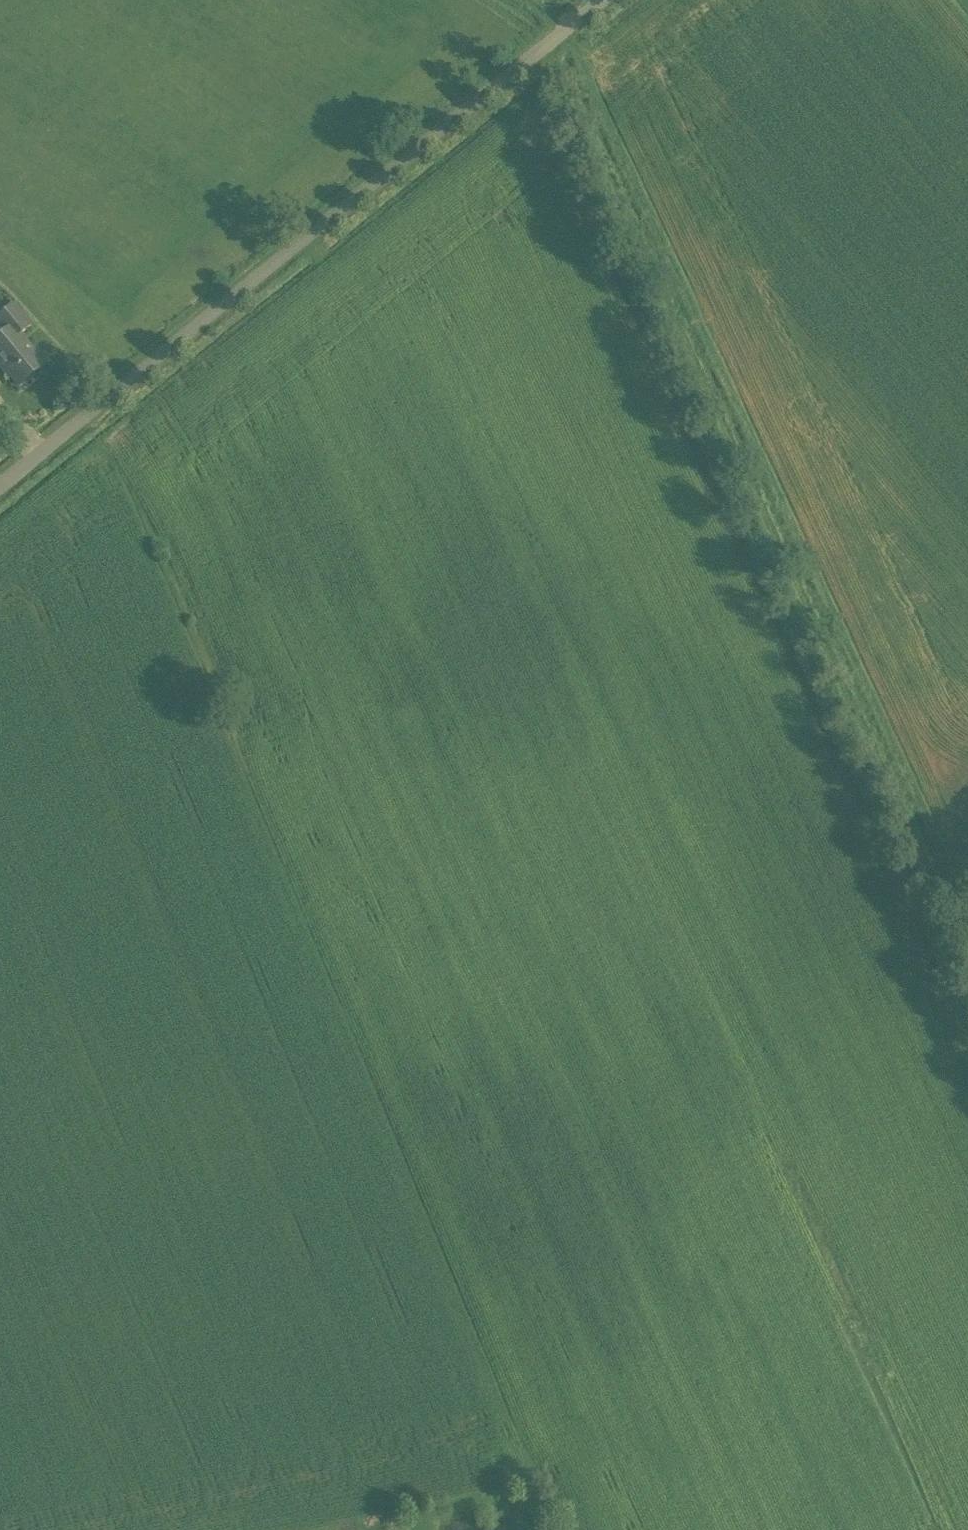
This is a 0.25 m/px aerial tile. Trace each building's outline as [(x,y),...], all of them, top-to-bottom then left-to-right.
[(45,364),(20,334),(31,325),(14,304),(0,315),(0,328),(4,333),(0,336),(0,367),(1,368),(3,366),(19,386),(45,364)]
